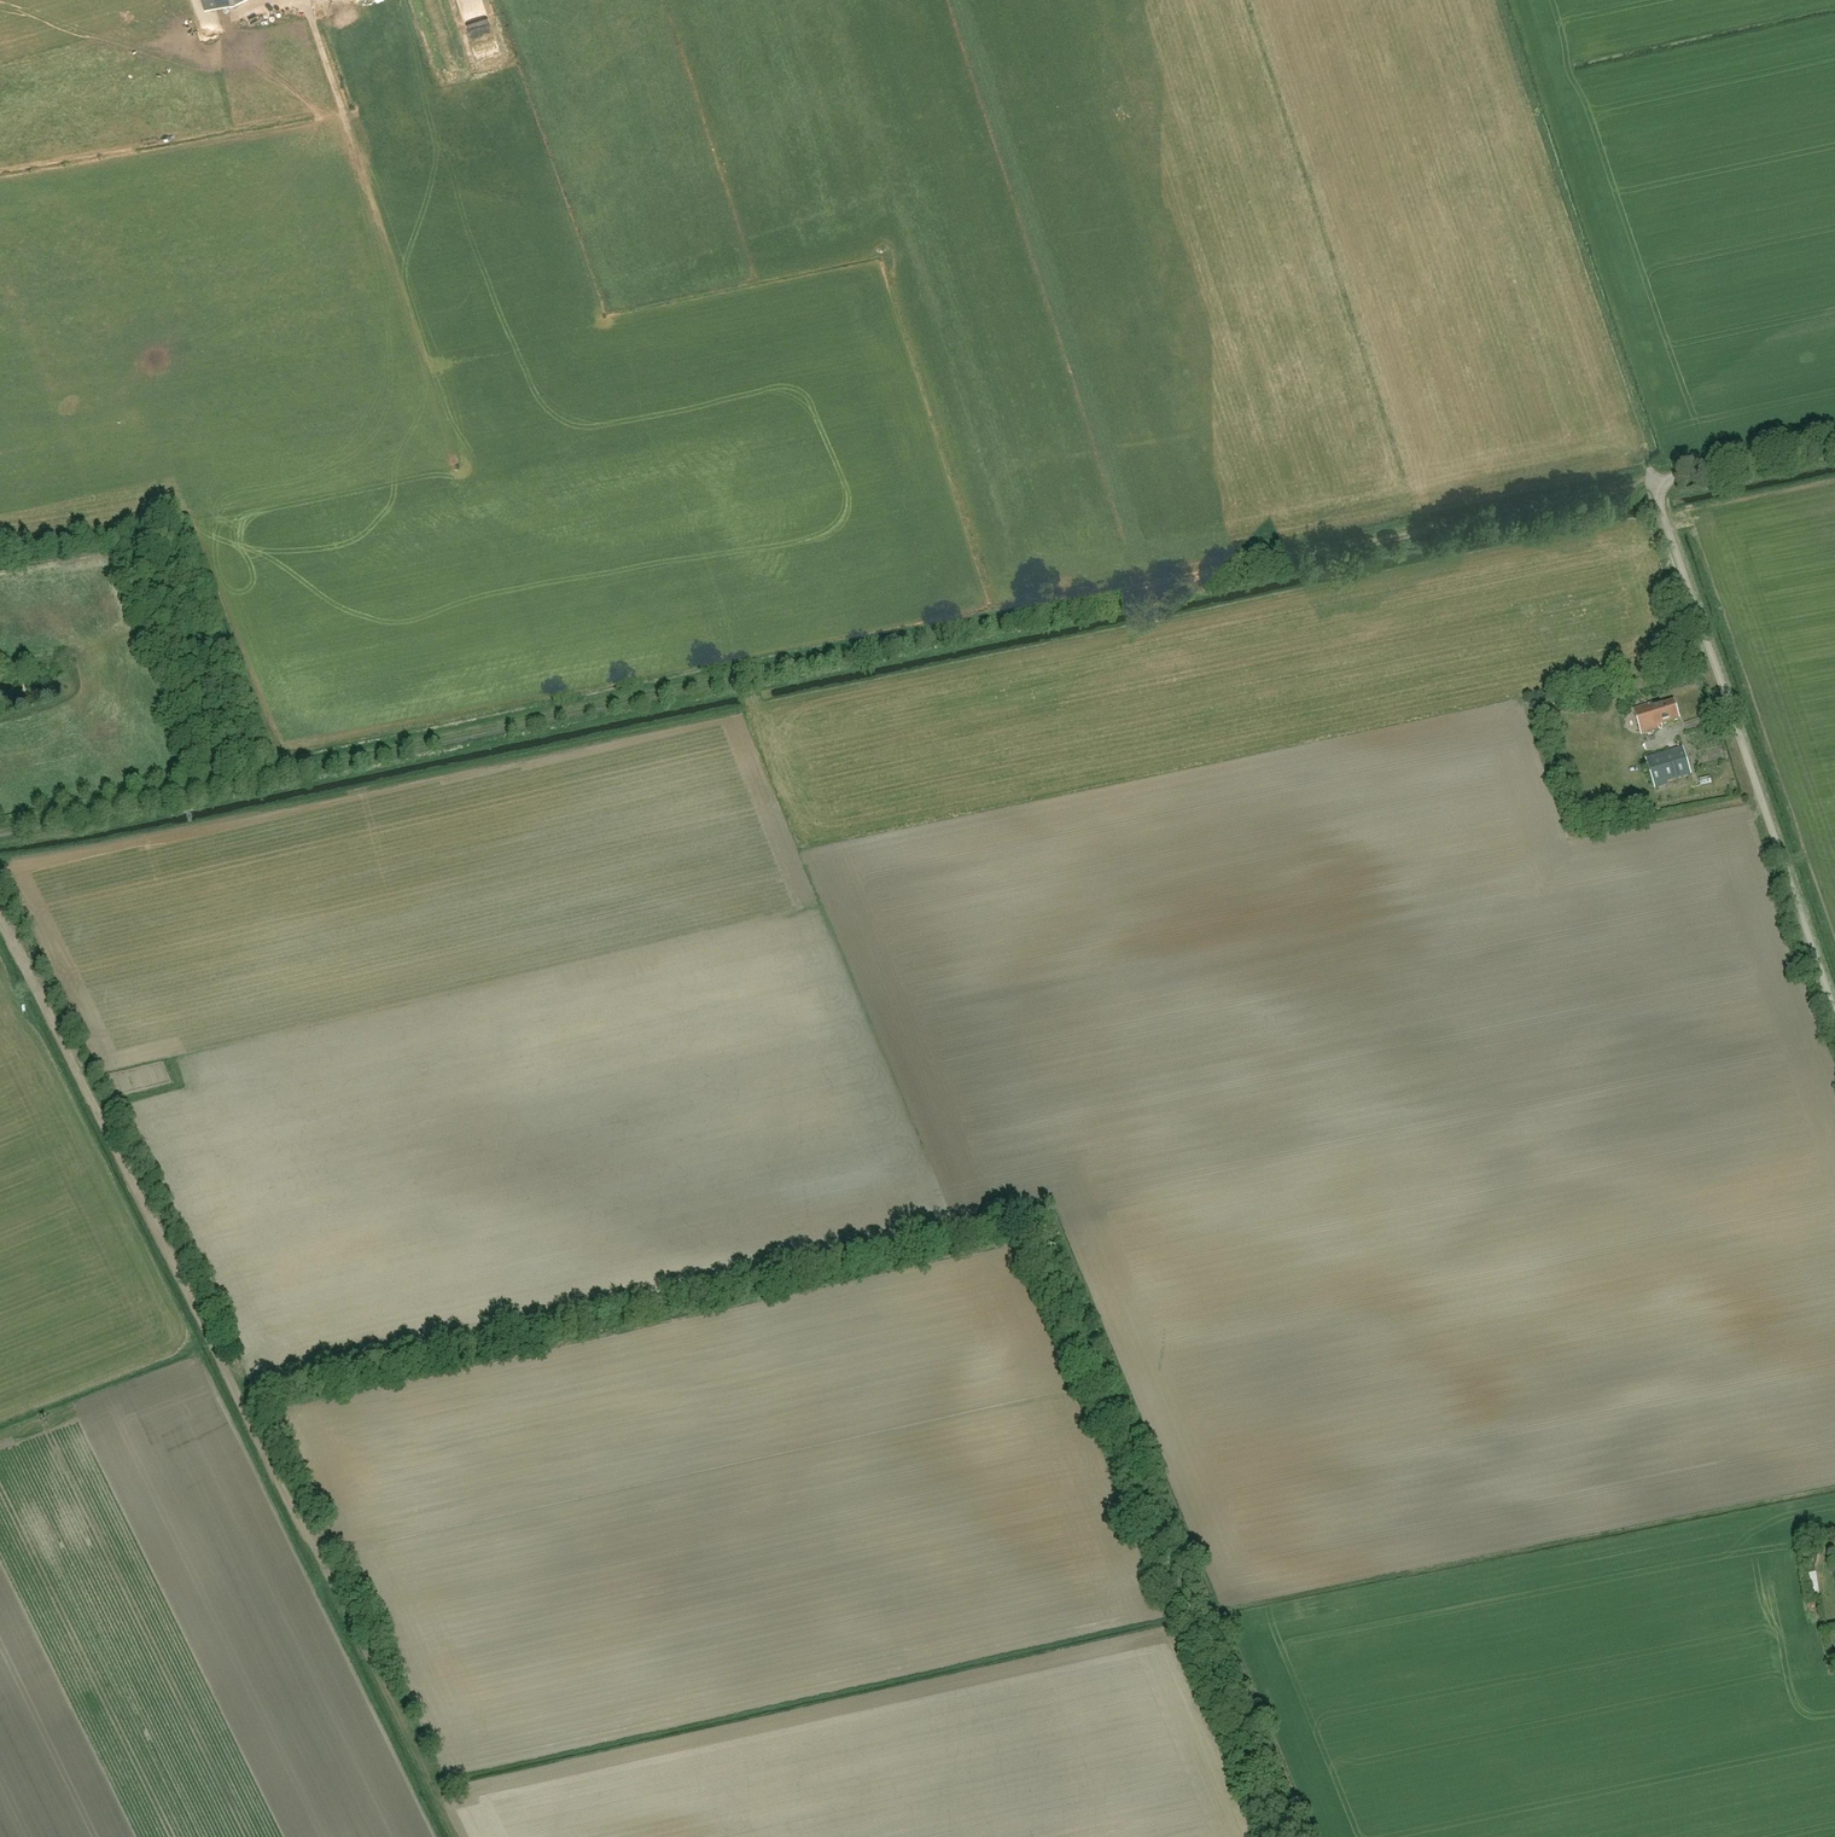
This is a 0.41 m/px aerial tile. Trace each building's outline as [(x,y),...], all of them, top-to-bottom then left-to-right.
[(382,16),(389,8),(384,4),(377,12),(382,16)] [(1658,726),(1679,719),(1673,700),(1650,708),(1649,706),(1633,710),(1641,735),(1659,729),(1658,726)] [(1654,786),(1692,774),(1683,746),(1645,758),(1654,786)]
